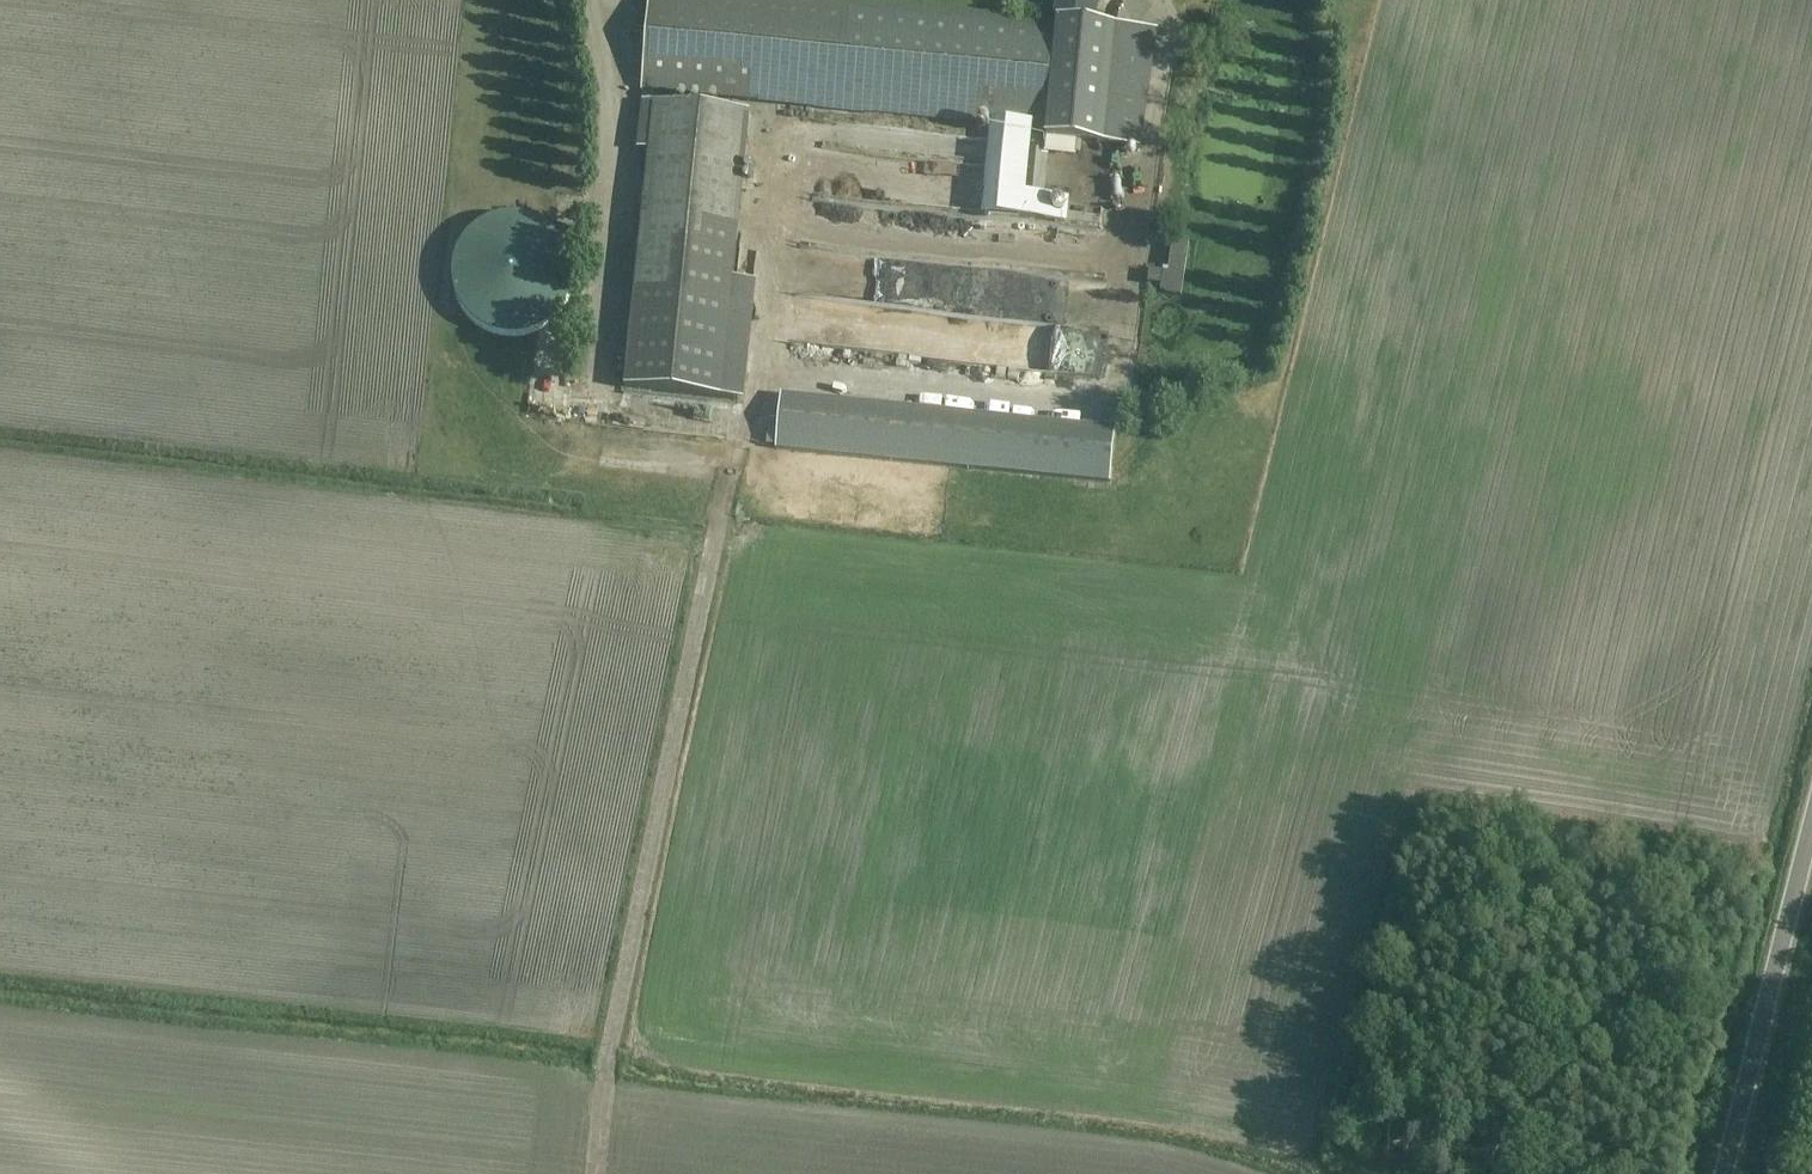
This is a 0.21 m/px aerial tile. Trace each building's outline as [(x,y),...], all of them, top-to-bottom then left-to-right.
[(844,2),(822,0),(652,0),(643,89),(834,106),(965,118),(957,207),(984,209),(984,217),(1067,225),(1069,198),(1044,195),(1048,149),(1076,152),(1077,139),(1145,146),(1156,30),(1095,24),(1097,0),(1060,0),(1058,22),(844,2)] [(625,388),(721,398),(750,113),(654,103),(625,388)] [(453,264),(452,276),(453,288),(457,299),(462,310),(470,319),(479,327),(489,332),(501,336),(513,337),(524,336),(536,332),(546,327),(556,319),(563,310),(569,299),(572,288),(573,276),(572,264),(569,253),(563,242),(555,233),(546,226),(536,220),(524,217),(513,216),(501,217),(489,220),(479,226),(470,233),(462,242),(457,253),(453,264)] [(1056,330),(1077,328),(1075,312),(1054,314),(1056,330)] [(773,449),(1106,491),(1112,430),(778,397),(773,449)]
